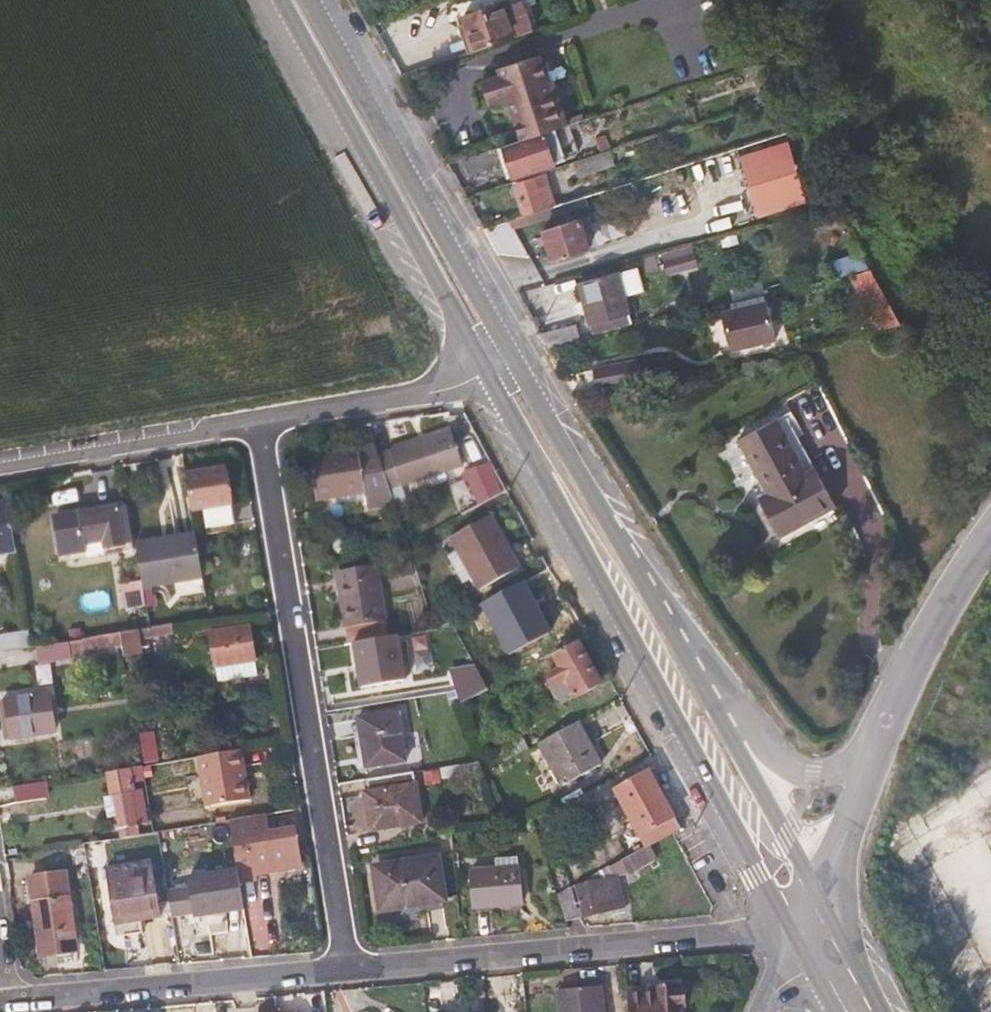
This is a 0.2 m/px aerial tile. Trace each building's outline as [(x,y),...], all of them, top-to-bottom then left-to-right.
[(527,26),(512,31),(506,13),(462,26),(473,62),(532,44),(527,26)] [(479,92),(486,113),(506,107),(520,152),(554,141),(567,137),(552,92),(548,93),(539,66),(497,79),(499,86),(479,92)] [(564,173),(554,141),(520,152),(496,159),(505,186),(510,184),(512,190),(564,173)] [(607,148),(596,151),(600,165),(612,161),(607,148)] [(760,226),(806,213),(789,157),(743,170),(760,226)] [(560,178),(564,191),(616,175),(612,161),(600,165),(560,178)] [(562,204),(559,194),(539,200),(536,190),(516,196),(524,224),(554,215),(564,212),(562,204)] [(608,199),(606,191),(562,204),(564,212),(584,206),(589,205),(608,199)] [(554,215),(556,224),(586,215),(584,206),(564,212),(554,215)] [(580,233),(585,232),(583,227),(542,240),(551,269),(588,258),(580,233)] [(590,345),(628,335),(615,285),(577,295),(590,345)] [(726,297),(731,318),(743,315),(764,310),(759,289),(726,297)] [(721,326),(730,366),(775,355),(764,310),(743,315),(744,321),(721,326)] [(836,510),(816,469),(806,472),(780,423),(742,442),(769,494),(761,498),(782,538),(836,510)] [(467,467),(454,433),(380,458),(394,499),(399,513),(412,508),(405,487),(467,467)] [(394,499),(380,458),(377,447),(311,457),(317,499),(367,492),(369,504),(394,499)] [(489,462),(465,473),(477,502),(501,491),(489,462)] [(234,519),(225,468),(186,474),(195,526),(234,519)] [(8,503),(0,504),(0,554),(16,552),(8,503)] [(136,545),(130,505),(119,507),(56,518),(62,558),(86,553),(85,548),(102,546),(103,551),(136,545)] [(521,568),(492,517),(452,537),(482,590),(521,568)] [(203,579),(196,535),(136,545),(142,581),(144,590),(203,579)] [(390,637),(380,576),(340,583),(350,644),(355,644),(390,637)] [(524,580),(480,604),(507,654),(551,631),(524,580)] [(147,608),(144,590),(142,581),(120,586),(124,610),(147,608)] [(143,653),(142,641),(174,635),(174,626),(120,635),(122,648),(124,657),(143,653)] [(257,677),(249,627),(196,636),(205,686),(257,677)] [(29,632),(0,637),(0,654),(19,651),(32,649),(29,632)] [(39,662),(122,648),(120,635),(36,648),(39,662)] [(405,680),(398,636),(390,637),(355,644),(362,686),(405,680)] [(603,686),(580,641),(552,657),(559,669),(545,677),(553,691),(568,683),(578,699),(603,686)] [(19,651),(0,654),(0,668),(21,665),(19,651)] [(55,733),(49,694),(6,701),(13,740),(55,733)] [(406,761),(398,713),(358,719),(367,768),(406,761)] [(602,765),(579,722),(540,744),(563,787),(602,765)] [(161,763),(155,728),(137,731),(143,766),(161,763)] [(249,799),(243,750),(201,757),(209,806),(249,799)] [(148,822),(143,791),(135,792),(132,768),(108,772),(112,797),(104,798),(107,818),(119,817),(120,826),(148,822)] [(682,829),(651,772),(615,791),(643,841),(616,856),(618,863),(650,846),(674,834),(682,829)] [(422,823),(415,774),(367,782),(374,831),(422,823)] [(48,799),(45,782),(16,787),(18,804),(48,799)] [(16,787),(0,789),(0,807),(18,804),(16,787)] [(603,822),(588,792),(563,805),(579,835),(603,822)] [(239,877),(251,875),(301,866),(295,832),(269,836),(266,816),(230,822),(238,871),(239,877)] [(624,907),(619,879),(656,859),(650,846),(618,863),(559,894),(566,921),(624,907)] [(447,902),(441,857),(375,867),(382,912),(447,902)] [(159,917),(151,864),(110,869),(119,924),(159,917)] [(524,905),(521,867),(470,871),(473,909),(524,905)] [(245,910),(239,877),(238,871),(188,879),(194,918),(245,910)] [(77,950),(65,872),(30,877),(42,956),(77,950)] [(685,988),(678,988),(677,986),(627,990),(629,1011),(680,1011),(679,1010),(686,1010),(685,988)] [(603,1002),(595,1002),(594,987),(570,989),(573,1011),(604,1011),(603,1002)]
